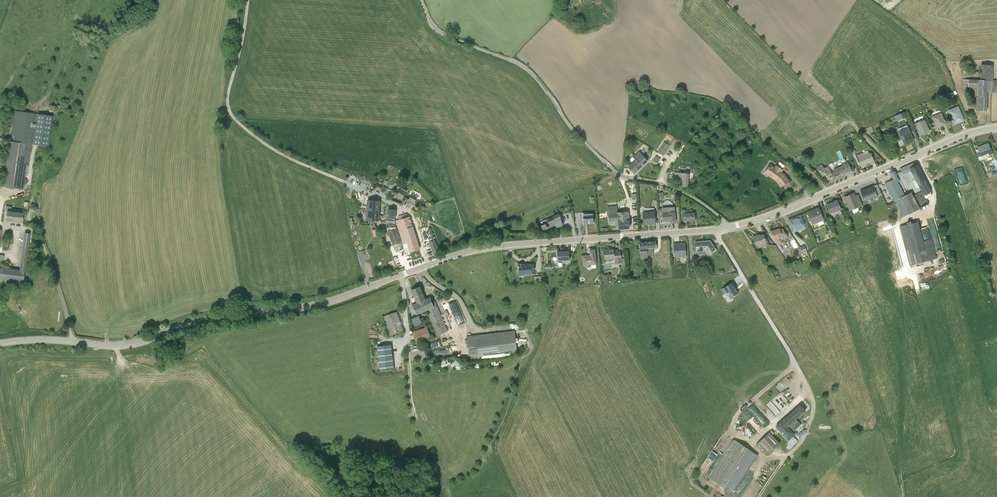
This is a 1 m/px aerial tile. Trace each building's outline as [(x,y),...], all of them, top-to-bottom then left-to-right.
[(976,87),(975,111),(986,112),(987,92),(996,92),(996,80),(992,80),(992,65),(980,65),(979,80),(962,80),(962,86),(976,87)] [(958,106),(947,110),(954,125),(964,120),(958,106)] [(8,142),(2,187),(24,190),(27,164),(29,164),(32,145),(34,146),(39,114),(14,111),(11,142),(8,142)] [(941,112),(931,117),(936,129),(946,124),(941,112)] [(925,119),(914,124),(919,136),(929,132),(925,119)] [(914,141),(908,127),(898,131),(904,145),(914,141)] [(663,156),(670,145),(664,142),(658,153),(663,156)] [(989,142),(978,147),(981,153),(983,158),(993,154),(989,142)] [(853,149),(850,150),(856,164),(859,163),(853,149)] [(645,154),(643,156),(639,152),(634,156),(637,159),(636,160),(641,167),(648,161),(647,161),(650,159),(645,154)] [(862,153),(857,155),(861,166),(869,163),(870,165),(874,163),(870,152),(863,155),(862,153)] [(656,165),(660,159),(656,156),(652,163),(656,165)] [(634,174),(637,170),(641,167),(636,160),(628,167),(634,174)] [(825,174),(828,180),(851,170),(847,162),(841,164),(842,166),(830,171),(828,166),(824,168),(822,164),(816,167),(818,171),(819,170),(822,175),(825,174)] [(932,191),(916,162),(901,169),(902,174),(911,172),(921,191),(913,196),(911,192),(905,195),(897,182),(899,181),(895,171),(891,173),(894,180),(885,184),(893,201),(902,217),(909,214),(931,202),(932,197),(932,191)] [(770,164),(764,173),(776,181),(780,187),(789,181),(783,173),(770,164)] [(687,187),(688,174),(689,172),(680,171),(679,173),(675,172),(675,177),(683,178),(683,186),(687,187)] [(873,185),(860,190),(865,202),(878,197),(873,185)] [(396,196),(402,200),(407,191),(401,187),(397,196),(396,196)] [(414,204),(418,196),(413,193),(409,201),(414,204)] [(855,195),(854,193),(844,197),(849,211),(859,207),(859,206),(855,195)] [(825,204),(829,214),(831,214),(840,210),(841,210),(837,199),(825,204)] [(379,215),(380,206),(380,201),(368,200),(367,221),(379,221),(379,218),(382,218),(382,215),(379,215)] [(628,211),(617,212),(617,205),(607,206),(609,223),(618,222),(618,230),(630,228),(628,211)] [(388,207),(388,218),(395,219),(395,217),(396,215),(396,210),(393,210),(393,207),(388,207)] [(674,207),(662,208),(663,222),(670,221),(670,223),(676,222),(674,207)] [(807,212),(812,225),(824,221),(819,207),(807,212)] [(654,211),(642,212),(643,225),(656,225),(654,211)] [(8,212),(6,222),(23,224),(24,214),(8,212)] [(683,213),(683,220),(686,220),(686,222),(695,221),(695,212),(683,213)] [(545,224),(540,227),(542,231),(555,225),(556,228),(563,225),(561,220),(561,214),(558,213),(553,216),(554,217),(547,220),(550,225),(547,227),(545,224)] [(405,249),(409,248),(410,251),(420,249),(410,217),(408,217),(407,214),(398,217),(399,220),(396,221),(403,244),(405,249)] [(592,214),(583,214),(583,223),(593,222),(592,214)] [(801,214),(788,220),(793,233),(806,227),(801,214)] [(902,226),(911,263),(936,256),(932,240),(919,243),(914,222),(902,226)] [(395,227),(395,224),(387,224),(387,227),(387,229),(393,246),(402,242),(397,228),(396,228),(396,227),(395,227)] [(772,231),(775,240),(777,240),(779,245),(783,243),(781,238),(782,238),(783,240),(788,238),(785,232),(784,232),(783,228),(780,229),(779,228),(772,231)] [(24,284),(31,235),(25,234),(20,271),(0,269),(0,281),(24,284)] [(757,246),(758,248),(767,245),(764,234),(760,235),(759,234),(752,236),(754,244),(756,244),(756,247),(757,246)] [(429,242),(432,249),(434,256),(440,253),(438,247),(435,240),(429,242)] [(710,240),(695,242),(696,251),(705,251),(707,255),(716,249),(710,240)] [(655,241),(639,243),(641,259),(648,259),(647,256),(654,255),(653,248),(656,248),(655,241)] [(685,242),(673,244),(674,258),(686,257),(685,242)] [(935,244),(938,254),(943,253),(941,242),(935,244)] [(801,253),(808,250),(805,244),(798,247),(801,253)] [(604,249),(605,260),(614,259),(615,263),(622,263),(621,251),(617,251),(616,249),(614,249),(614,247),(608,247),(608,249),(604,249)] [(582,255),(583,266),(596,264),(595,249),(589,250),(590,255),(582,255)] [(569,251),(557,252),(557,261),(569,260),(569,251)] [(518,264),(519,276),(535,275),(533,263),(518,264)] [(723,289),(729,298),(736,293),(730,284),(723,289)] [(448,331),(435,301),(432,302),(430,297),(426,299),(421,286),(411,290),(416,303),(412,305),(417,315),(426,311),(437,335),(448,331)] [(457,310),(461,307),(456,300),(452,303),(457,310)] [(404,330),(397,311),(383,317),(390,335),(404,330)] [(419,315),(411,318),(415,326),(422,323),(419,315)] [(428,327),(413,331),(416,342),(431,337),(428,327)] [(514,331),(467,336),(469,354),(516,349),(514,331)] [(433,347),(434,356),(448,354),(447,345),(452,345),(451,339),(439,341),(439,346),(433,347)] [(394,367),(391,344),(377,346),(380,369),(394,367)] [(801,424),(796,419),(806,410),(799,402),(775,423),(778,427),(789,439),(795,433),(793,431),(801,424)] [(770,431),(759,442),(769,452),(780,441),(770,431)] [(708,479),(731,493),(755,452),(732,438),(708,479)]
